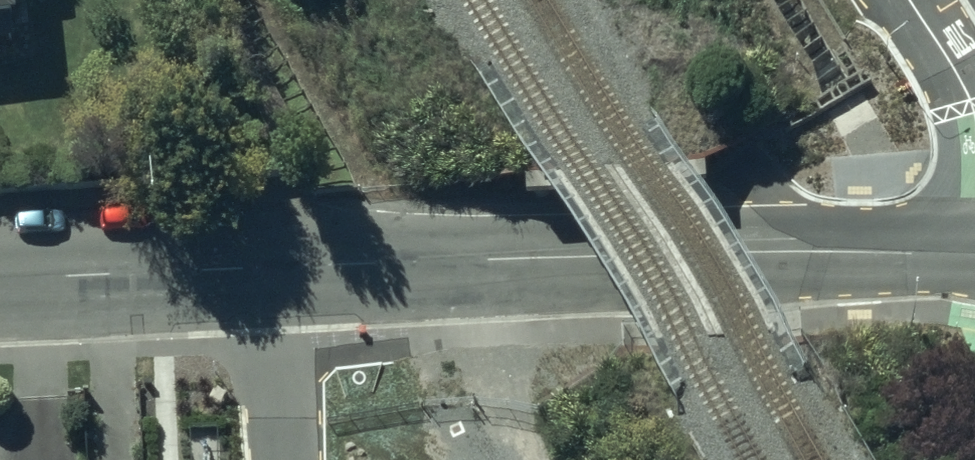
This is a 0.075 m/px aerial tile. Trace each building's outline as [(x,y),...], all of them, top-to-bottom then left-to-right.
[(46,56),(42,0),(0,0),(0,60),(46,56)]
